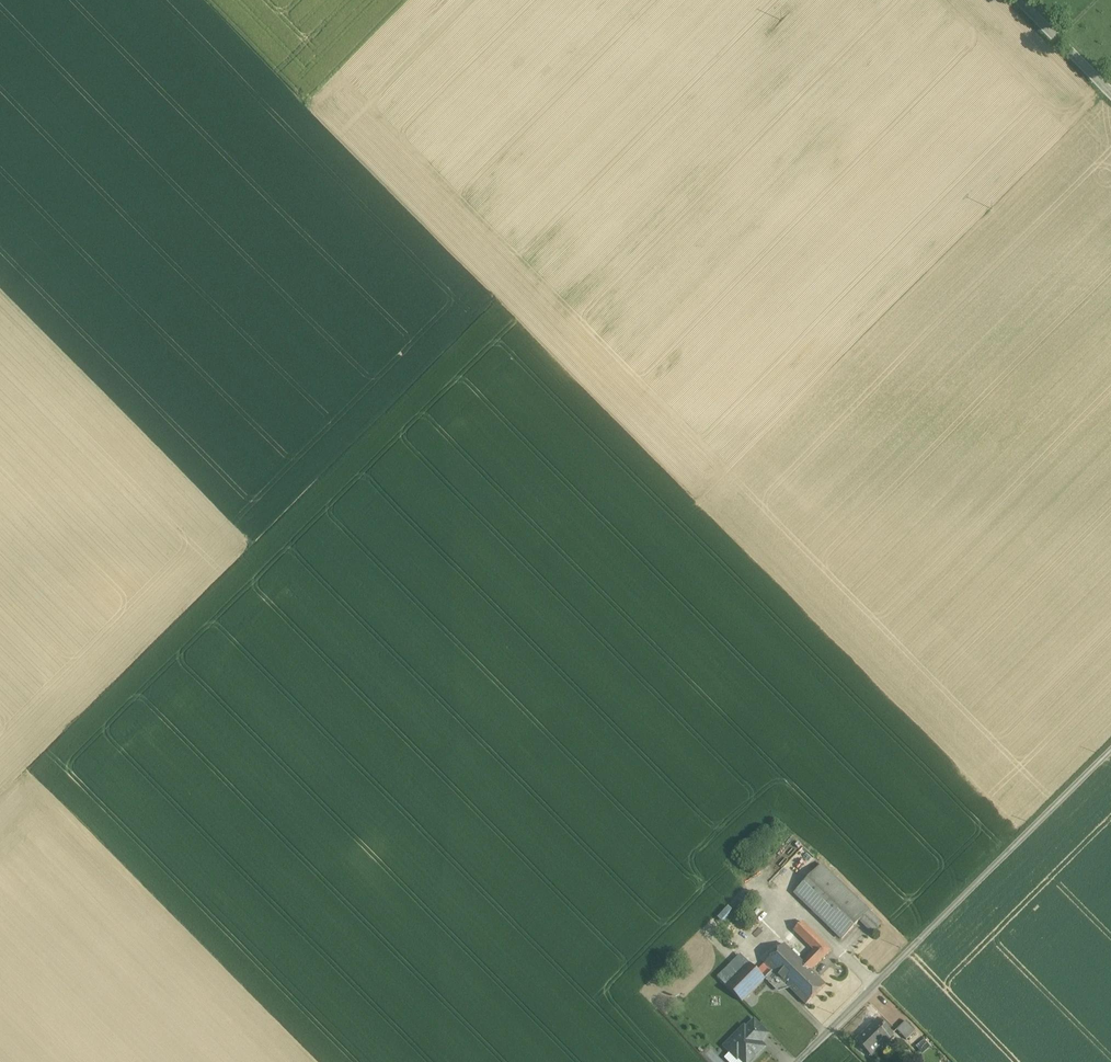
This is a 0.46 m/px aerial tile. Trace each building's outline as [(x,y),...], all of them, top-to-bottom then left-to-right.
[(803,846),(771,879),(783,891),(815,857),(803,846)] [(869,911),(822,865),(795,893),(842,939),(859,921),(869,911)] [(881,923),(869,911),(859,921),(872,933),(881,923)] [(785,944),(765,964),(789,988),(809,968),(811,971),(831,950),(802,922),(794,931),(814,950),(803,962),(785,944)] [(741,955),(718,978),(727,987),(750,964),(741,955)] [(750,964),(727,987),(742,1002),(765,979),(750,964)] [(811,971),(809,968),(789,988),(806,1005),(826,985),(811,971)] [(879,1020),(857,1042),(871,1056),(893,1034),(879,1020)] [(916,1031),(906,1021),(897,1030),(906,1040),(916,1031)] [(724,1046),(737,1059),(739,1058),(743,1061),(750,1061),(756,1056),(754,1054),(764,1045),(760,1042),(746,1028),(742,1032),(740,1030),(724,1046)]
